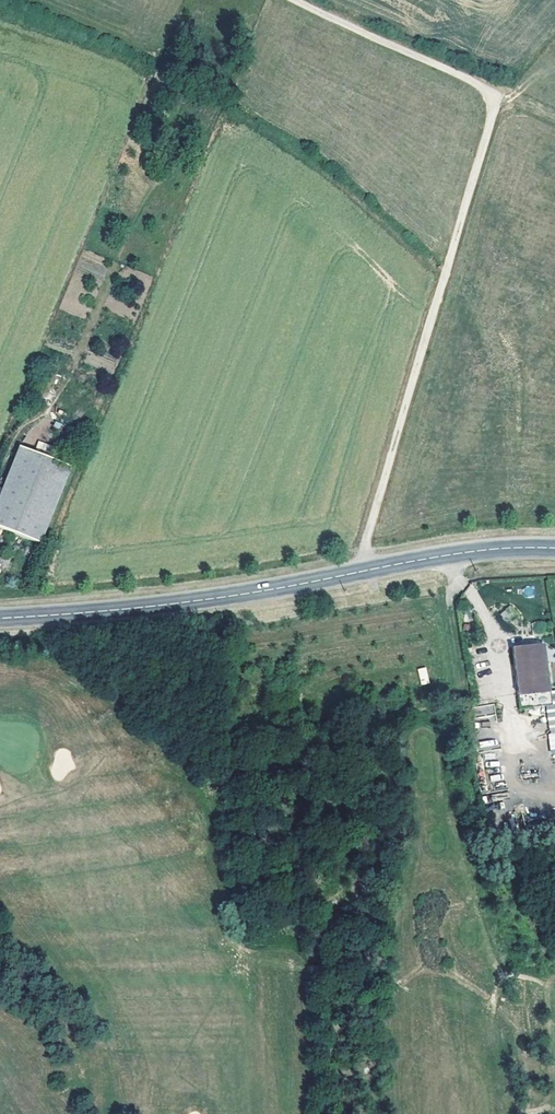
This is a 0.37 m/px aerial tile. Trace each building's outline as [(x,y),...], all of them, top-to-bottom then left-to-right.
[(38,440),(35,448),(53,454),(56,446),(38,440)] [(20,449),(0,498),(0,525),(41,542),(70,469),(20,449)] [(500,614),(508,622),(516,614),(508,607),(500,614)] [(540,645),(512,648),(517,695),(546,692),(540,645)] [(546,692),(517,695),(519,709),(547,706),(546,692)] [(371,710),(350,714),(352,723),(373,718),(371,710)] [(481,713),(466,715),(480,784),(495,781),(481,713)]
